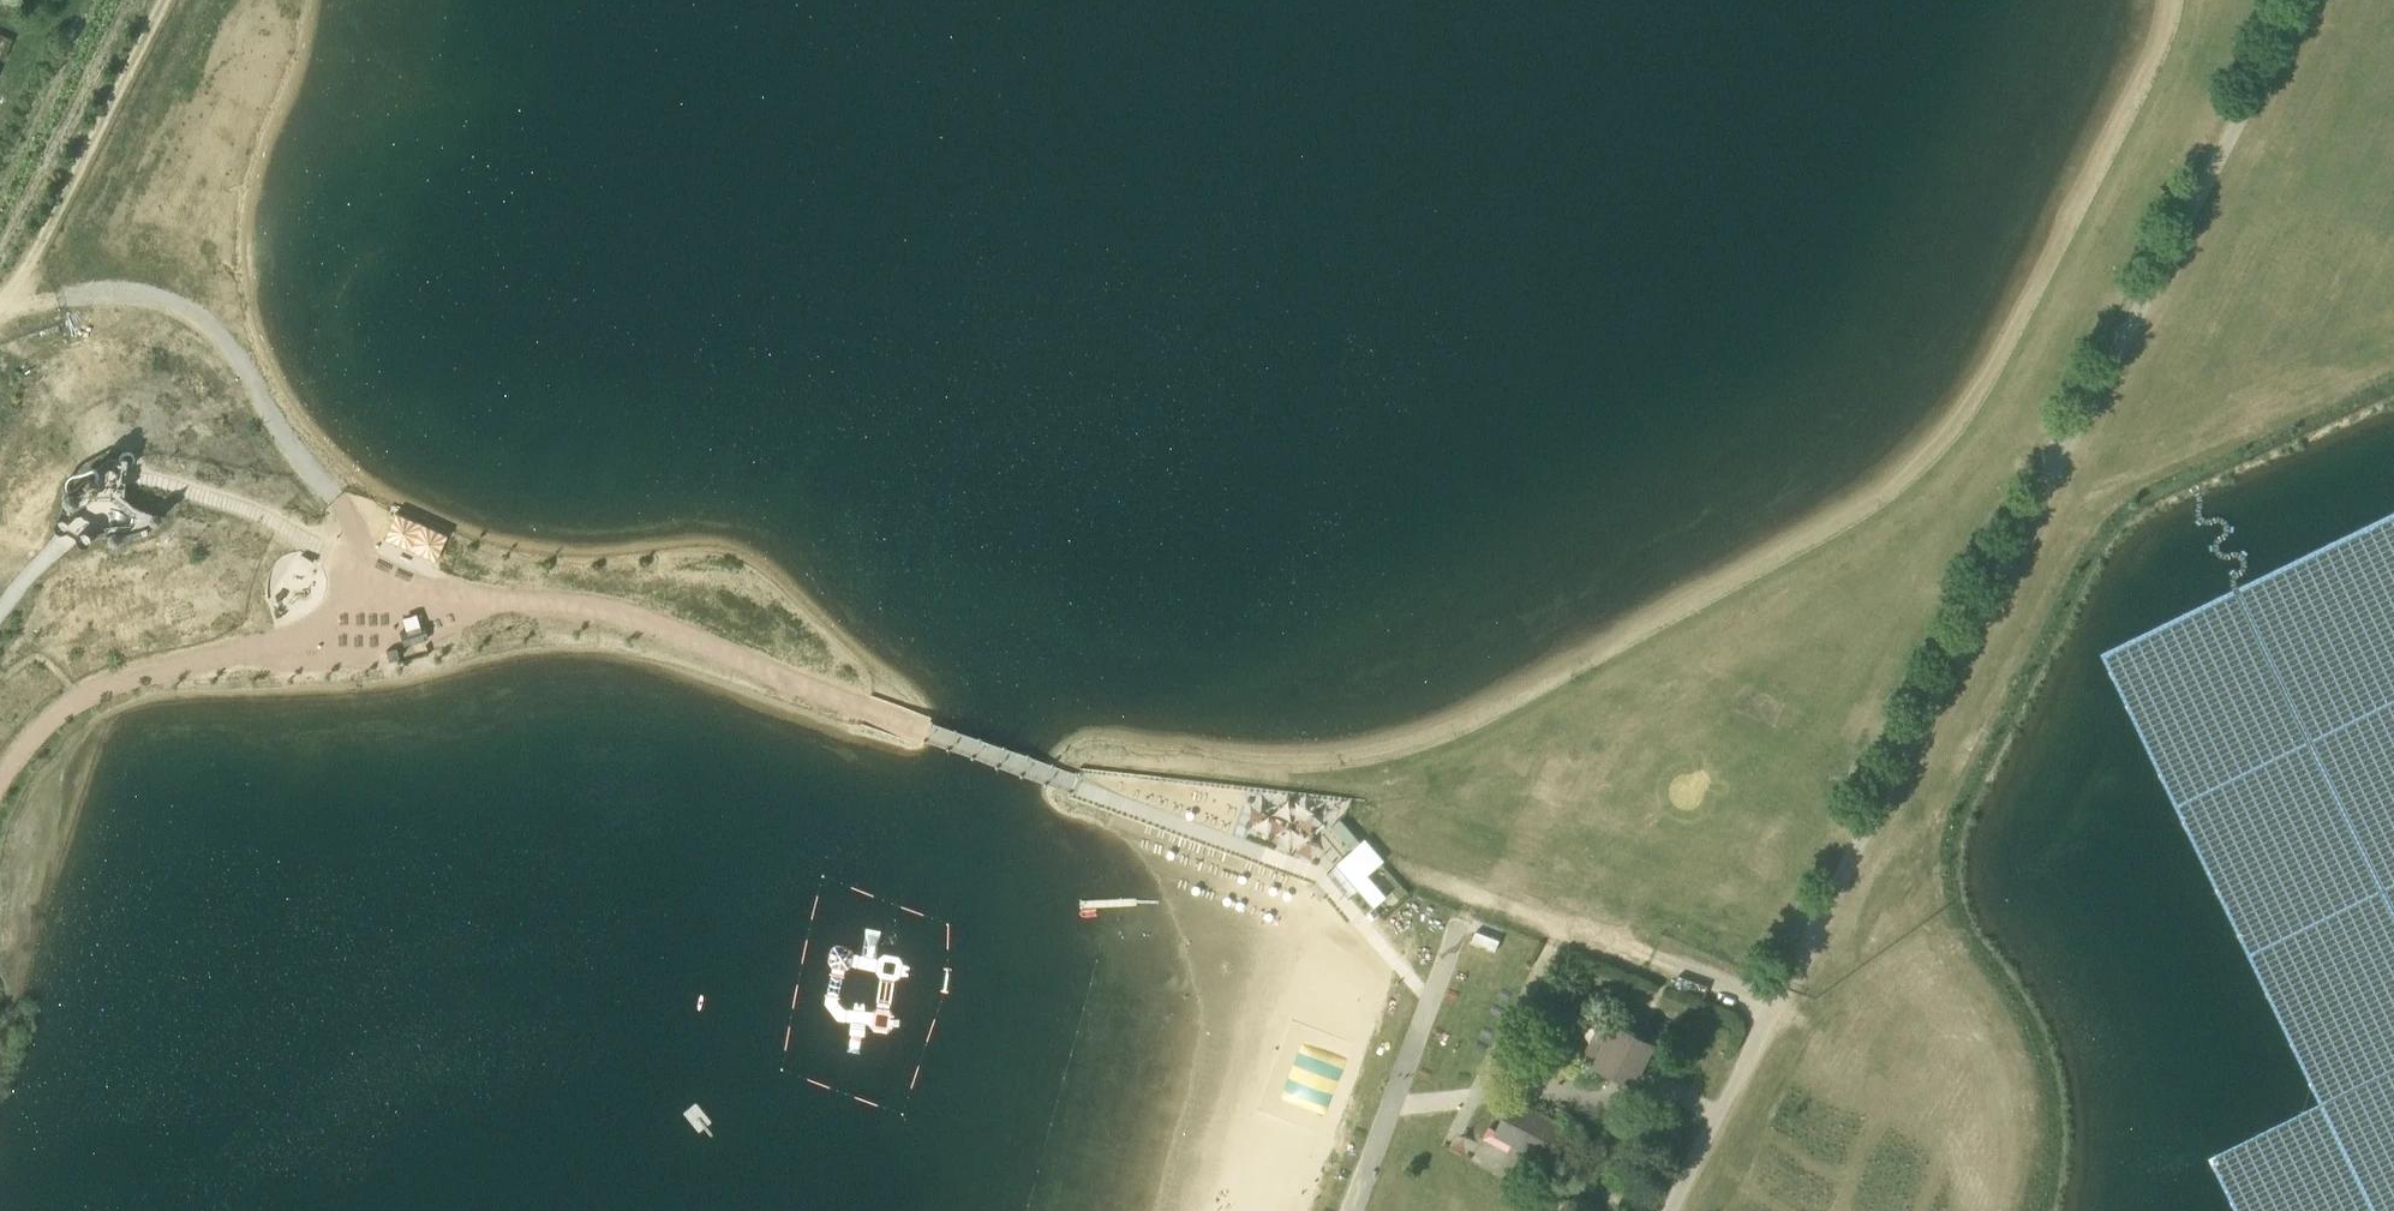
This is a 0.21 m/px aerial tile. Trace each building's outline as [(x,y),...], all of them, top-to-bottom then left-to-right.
[(382,540),(437,564),(449,537),(395,513),(382,540)] [(1783,594),(1789,618),(1800,615),(1794,591),(1783,594)] [(403,629),(398,630),(402,645),(429,637),(426,624),(418,626),(415,614),(400,618),(403,629)] [(400,660),(396,647),(383,650),(387,664),(400,660)] [(1354,852),(1363,844),(1344,821),(1334,829),(1354,852)] [(1362,842),(1337,863),(1338,865),(1359,890),(1375,909),(1389,897),(1369,875),(1371,873),(1386,860),(1367,838),(1362,842)] [(1351,901),(1361,893),(1338,866),(1330,874),(1351,901)] [(1605,1017),(1584,1058),(1634,1084),(1640,1072),(1655,1043),(1640,1035),(1618,1024),(1605,1017)] [(1548,1161),(1566,1125),(1513,1098),(1495,1134),(1548,1161)]
